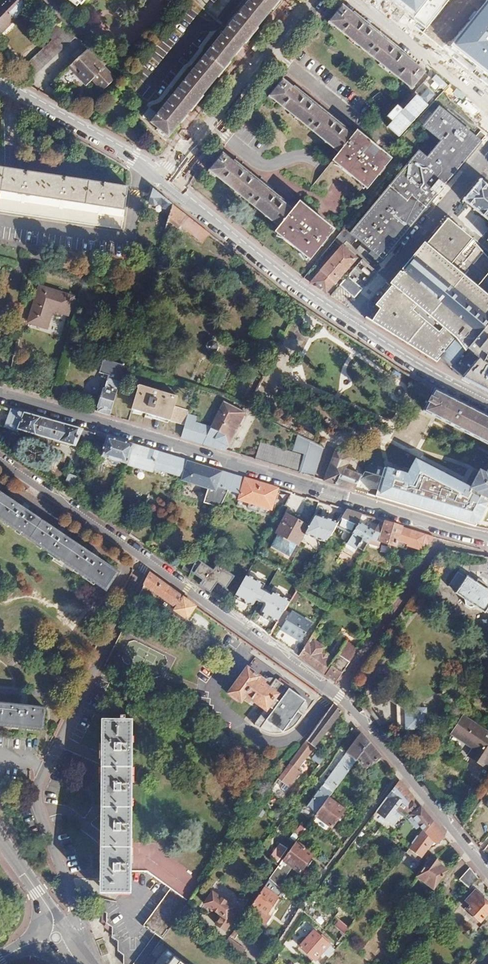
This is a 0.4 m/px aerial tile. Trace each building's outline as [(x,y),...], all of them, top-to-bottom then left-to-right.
[(23,0),(4,0),(0,4),(0,31),(2,33),(28,5),(23,0)] [(155,124),(173,138),(282,0),(254,0),(161,116),(155,124)] [(423,31),(448,0),(384,0),(423,31)] [(449,45),(487,77),(487,0),(486,0),(449,45)] [(342,7),(329,22),(411,89),(423,74),(342,7)] [(72,40),(63,30),(27,65),(26,65),(36,76),(72,40)] [(106,54),(92,46),(54,81),(64,92),(80,78),(83,82),(90,76),(104,91),(116,80),(98,62),(106,54)] [(282,80),(269,96),(340,153),(353,137),(282,80)] [(433,159),(424,151),(357,233),(378,251),(376,253),(387,263),(430,211),(451,185),(485,143),(443,107),(428,126),(446,143),(433,159)] [(155,124),(161,116),(152,110),(146,118),(155,124)] [(340,153),(332,162),(366,191),(378,176),(380,177),(386,170),(384,169),(391,160),(358,131),(353,137),(340,153)] [(223,155),(210,171),(279,227),(292,211),(223,155)] [(123,211),(127,189),(13,170),(0,168),(0,192),(123,211)] [(462,194),(451,185),(430,211),(453,230),(456,226),(471,202),(486,184),(479,173),(462,194)] [(486,184),(471,202),(487,216),(487,185),(486,184)] [(156,208),(157,206),(161,208),(160,210),(160,213),(165,215),(159,235),(162,236),(166,223),(168,217),(171,206),(161,198),(151,190),(147,204),(152,208),(156,208)] [(279,227),(275,233),(309,261),(321,247),(322,248),(329,240),(327,238),(334,230),(300,202),(292,211),(279,227)] [(171,206),(168,217),(208,248),(215,239),(171,206)] [(487,250),(456,226),(453,230),(383,317),(437,359),(450,343),(462,353),(466,347),(487,320),(487,249),(487,250)] [(217,251),(216,253),(236,269),(242,261),(218,242),(213,248),(217,251)] [(358,258),(344,246),(313,284),(318,287),(329,294),(358,258)] [(346,277),(336,286),(346,297),(356,287),(346,277)] [(71,317),(78,295),(40,284),(29,325),(50,331),(55,313),(71,317)] [(466,347),(480,358),(475,363),(487,374),(487,320),(466,347)] [(335,329),(332,334),(418,390),(421,385),(335,329)] [(213,340),(209,342),(207,346),(208,349),(212,351),(215,350),(217,345),(216,342),(213,340)] [(463,377),(487,390),(487,378),(487,377),(487,376),(487,374),(475,363),(463,377)] [(107,391),(103,390),(96,412),(100,413),(108,416),(119,378),(113,376),(107,391)] [(69,386),(57,382),(52,399),(64,403),(69,386)] [(427,385),(425,383),(419,394),(427,399),(433,388),(427,385)] [(177,396),(138,385),(130,410),(183,425),(186,415),(188,409),(174,405),(177,396)] [(448,396),(436,418),(487,445),(487,417),(448,396)] [(183,425),(180,437),(224,451),(244,413),(222,402),(209,429),(217,433),(212,444),(204,440),(206,434),(192,429),(194,423),(196,418),(186,415),(183,425)] [(81,429),(11,409),(5,428),(29,436),(30,433),(76,446),(81,429)] [(194,423),(192,429),(206,434),(208,427),(194,423)] [(204,440),(212,444),(217,433),(209,429),(206,434),(204,440)] [(299,434),(292,453),(287,470),(312,477),(322,445),(299,434)] [(132,444),(107,437),(101,456),(126,464),(132,444)] [(157,451),(132,444),(126,464),(151,471),(152,468),(157,451)] [(186,460),(157,451),(152,468),(180,476),(186,460)] [(338,451),(327,480),(380,498),(385,483),(350,471),(355,458),(338,451)] [(186,460),(180,476),(206,487),(201,501),(218,507),(226,489),(227,490),(234,475),(186,460)] [(485,477),(478,473),(470,488),(479,492),(479,493),(487,498),(487,471),(485,477)] [(234,475),(227,490),(237,494),(236,498),(269,510),(277,488),(234,475)] [(386,481),(385,483),(380,498),(424,512),(427,502),(429,494),(386,481)] [(433,495),(429,494),(427,502),(432,503),(429,512),(466,525),(473,503),(434,491),(433,495)] [(28,541),(105,593),(118,574),(95,559),(96,558),(93,555),(91,557),(61,536),(62,535),(58,532),(57,534),(27,514),(27,512),(24,509),(23,511),(1,496),(0,496),(0,522),(28,541)] [(361,514),(346,509),(335,527),(345,533),(352,522),(357,525),(359,523),(360,521),(361,514)] [(308,526),(287,514),(276,533),(280,535),(288,540),(294,543),(297,545),(308,526)] [(381,520),(374,532),(369,541),(379,547),(381,541),(396,545),(401,526),(381,520)] [(359,523),(357,525),(346,543),(351,547),(353,544),(363,550),(365,546),(369,541),(374,532),(359,523)] [(294,543),(288,540),(280,535),(274,547),(287,555),(294,543)] [(206,561),(199,571),(209,578),(205,584),(215,590),(222,580),(231,586),(238,575),(221,564),(218,569),(206,561)] [(448,587),(456,592),(456,593),(487,614),(487,591),(467,577),(466,579),(457,573),(448,587)] [(149,574),(144,586),(175,609),(174,611),(187,620),(196,607),(149,574)] [(263,584),(246,576),(236,594),(253,605),(258,599),(265,603),(261,611),(277,621),(289,601),(273,593),(271,595),(261,588),(263,584)] [(313,623),(294,610),(275,640),(296,655),(306,641),(303,639),(313,623)] [(314,631),(299,657),(336,684),(359,650),(347,642),(335,660),(323,651),(325,647),(315,639),(318,634),(314,631)] [(265,682),(246,668),(228,694),(241,703),(244,699),(264,713),(276,699),(293,675),(291,674),(283,668),(269,689),(263,685),(265,682)] [(305,700),(289,689),(280,702),(276,699),(270,708),(273,710),(266,719),(283,731),(305,700)] [(333,703),(318,693),(309,704),(325,715),(333,703)] [(314,730),(306,741),(296,754),(279,778),(292,787),(303,772),(299,770),(309,757),(341,710),(333,703),(325,715),(314,730)] [(43,732),(45,710),(27,708),(27,706),(23,705),(23,707),(0,705),(0,727),(43,732)] [(428,707),(404,707),(405,730),(428,730),(428,707)] [(298,719),(290,730),(298,736),(296,739),(299,742),(301,738),(306,741),(314,730),(298,719)] [(461,719),(450,736),(472,751),(467,759),(483,771),(487,763),(487,737),(461,719)] [(101,873),(101,893),(132,894),(122,908),(102,902),(101,912),(107,917),(106,926),(112,931),(112,941),(117,945),(116,955),(122,959),(122,963),(134,963),(156,934),(163,938),(175,921),(181,913),(203,882),(174,862),(164,859),(165,845),(133,844),(134,721),(102,720),(102,791),(92,791),(93,808),(102,809),(101,855),(92,855),(92,872),(101,873)] [(369,742),(362,733),(347,753),(356,761),(369,742)] [(356,761),(347,753),(323,787),(332,794),(356,761)] [(325,759),(322,756),(317,764),(320,766),(325,759)] [(268,776),(265,779),(273,786),(276,782),(268,776)] [(399,779),(370,818),(383,828),(387,831),(393,823),(400,813),(408,819),(410,822),(419,831),(422,828),(426,831),(428,833),(433,822),(434,821),(421,806),(414,797),(399,779)] [(332,794),(323,787),(307,808),(317,815),(329,798),(332,794)] [(345,810),(329,798),(317,815),(312,822),(327,835),(345,810)] [(446,837),(433,822),(428,833),(426,831),(420,838),(418,841),(412,848),(410,850),(422,860),(435,844),(438,846),(446,837)] [(420,838),(415,833),(408,841),(411,844),(410,846),(412,848),(418,841),(420,838)] [(307,847),(298,841),(288,855),(284,861),(301,874),(314,856),(305,849),(307,847)] [(288,855),(282,851),(274,862),(280,866),(284,861),(288,855)] [(441,867),(433,859),(418,877),(434,890),(448,873),(441,868),(441,867)] [(479,878),(470,867),(459,880),(469,890),(479,878)] [(278,869),(277,870),(269,880),(275,886),(285,872),(279,868),(278,869)] [(277,899),(264,888),(251,905),(261,912),(265,915),(277,899)] [(472,908),(471,911),(476,915),(475,916),(482,921),(484,920),(485,921),(487,917),(487,900),(476,891),(466,904),(472,908)] [(216,924),(224,931),(240,910),(231,904),(218,894),(212,902),(223,910),(224,908),(227,909),(225,912),(216,924)] [(409,899),(404,895),(394,907),(400,911),(409,899)] [(261,912),(251,905),(245,913),(255,920),(261,912)] [(334,918),(337,921),(346,929),(350,925),(337,913),(334,918)] [(168,948),(156,963),(231,963),(175,921),(163,938),(160,942),(168,948)] [(337,921),(332,925),(343,934),(346,929),(337,921)] [(328,945),(312,930),(297,946),(313,961),(328,945)] [(222,945),(238,958),(244,950),(227,938),(222,945)]
